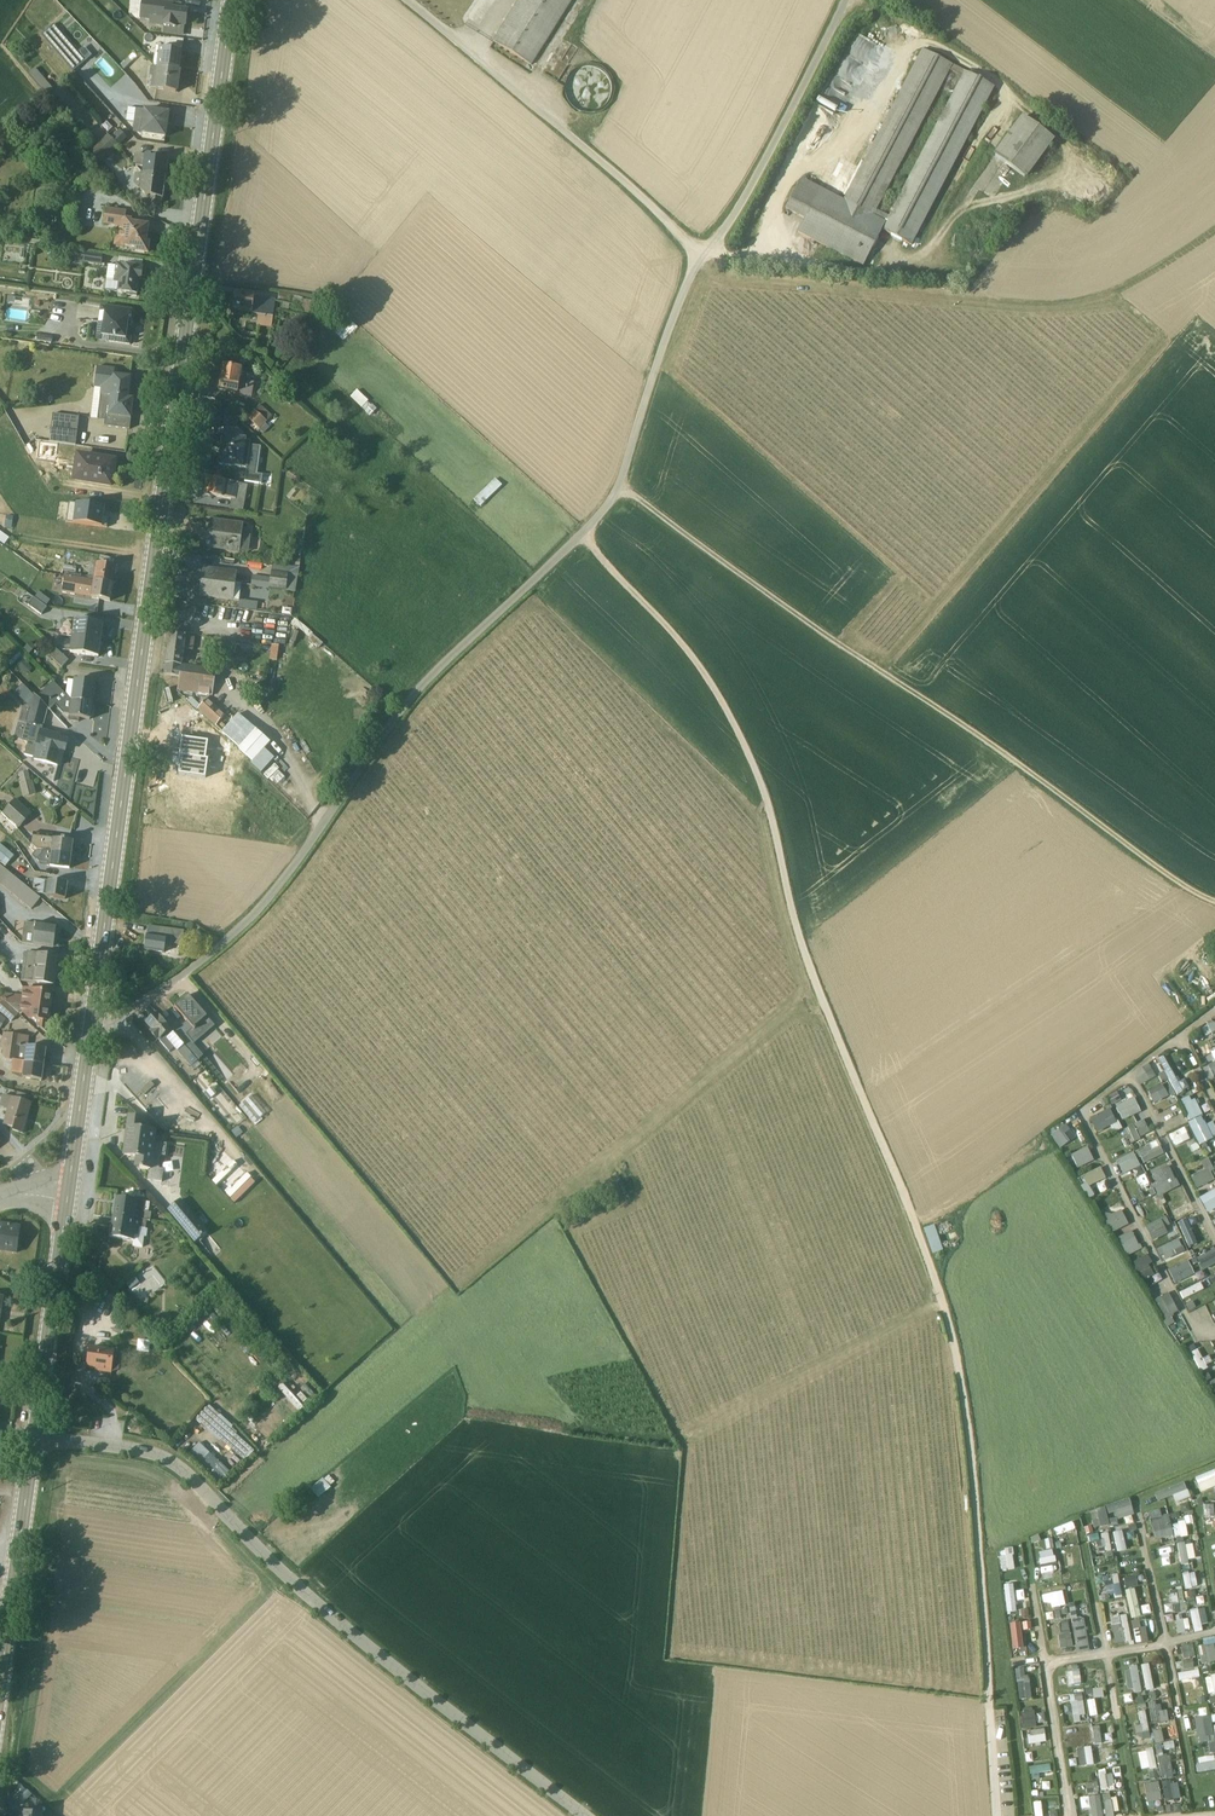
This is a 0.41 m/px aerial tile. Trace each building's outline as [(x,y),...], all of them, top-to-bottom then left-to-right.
[(493,46),(530,71),(575,0),(522,0),(493,46)] [(184,33),(185,33),(188,17),(187,17),(173,14),(173,10),(143,5),(139,25),(150,27),(149,32),(163,34),(162,41),(182,44),(184,33)] [(57,36),(40,52),(65,79),(83,62),(57,36)] [(179,77),(183,51),(171,49),(170,56),(156,54),(153,73),(179,77)] [(950,71),(921,55),(842,206),(800,184),(785,214),(804,224),(797,238),(862,272),(880,236),(910,251),(992,92),(963,77),(887,222),(875,215),(950,71)] [(137,63),(131,58),(118,72),(123,77),(137,63)] [(179,77),(149,73),(147,86),(151,87),(151,95),(176,99),(179,77)] [(35,74),(30,79),(47,96),(52,92),(35,74)] [(128,115),(126,128),(127,128),(134,129),(133,139),(165,143),(167,131),(172,131),(173,120),(136,115),(128,115)] [(1020,120),(992,159),(1024,183),(1053,144),(1020,120)] [(815,125),(808,122),(802,133),(819,143),(826,130),(815,125)] [(113,146),(118,152),(127,144),(121,137),(113,146)] [(90,157),(100,168),(118,152),(108,140),(90,157)] [(158,162),(135,159),(134,170),(136,170),(136,172),(143,173),(142,180),(166,183),(168,167),(158,166),(158,162)] [(163,204),(166,183),(135,179),(134,190),(137,194),(140,194),(140,196),(145,203),(149,203),(148,207),(154,213),(160,215),(161,214),(162,205),(163,204)] [(106,214),(104,230),(115,232),(115,236),(120,237),(119,243),(115,242),(114,252),(135,255),(135,258),(144,260),(147,241),(145,241),(146,238),(142,232),(139,232),(139,230),(132,228),(132,226),(125,225),(126,217),(106,214)] [(85,258),(83,269),(101,271),(102,261),(85,258)] [(69,259),(68,269),(81,270),(83,261),(69,259)] [(139,286),(141,286),(142,274),(143,267),(119,263),(118,270),(116,270),(116,272),(108,271),(105,296),(126,299),(126,301),(136,303),(139,286)] [(234,300),(232,310),(233,310),(233,315),(251,318),(251,320),(258,321),(256,332),(271,334),(275,306),(254,302),(234,300)] [(96,346),(130,351),(131,341),(128,340),(127,340),(129,332),(130,332),(133,315),(101,311),(96,346)] [(242,373),(222,370),(218,395),(237,398),(236,401),(251,404),(251,403),(254,388),(240,386),(242,373)] [(114,380),(115,374),(97,372),(90,424),(104,426),(104,432),(130,435),(134,405),(129,404),(129,401),(132,401),(135,381),(126,379),(126,380),(125,382),(114,380)] [(357,394),(350,401),(362,412),(369,405),(357,394)] [(272,422),(259,410),(247,424),(263,439),(269,434),(265,429),(272,422)] [(49,447),(75,451),(79,423),(53,419),(49,447)] [(236,433),(224,432),(219,470),(246,474),(250,446),(244,445),(244,441),(236,433)] [(117,466),(77,458),(72,487),(112,494),(117,466)] [(481,519),(512,490),(501,478),(470,507),(481,519)] [(247,490),(205,483),(203,500),(231,504),(229,514),(242,516),(247,490)] [(209,524),(205,554),(248,558),(250,541),(242,540),(243,529),(209,524)] [(10,542),(0,535),(0,545),(5,549),(10,542)] [(116,572),(90,567),(87,585),(113,589),(116,572)] [(63,572),(62,578),(75,580),(76,574),(63,572)] [(241,589),(235,588),(237,577),(203,573),(199,602),(239,606),(241,589)] [(292,580),(273,578),(271,595),(290,597),(292,580)] [(63,598),(110,607),(113,589),(66,581),(63,598)] [(42,618),(47,611),(34,601),(28,609),(42,618)] [(103,629),(74,625),(72,641),(101,645),(103,629)] [(184,640),(169,638),(164,680),(179,682),(177,695),(212,701),(216,674),(182,669),(184,654),(193,655),(195,639),(185,638),(184,640)] [(71,658),(98,662),(101,645),(72,641),(69,656),(71,658)] [(219,645),(217,657),(224,658),(226,646),(219,645)] [(36,652),(31,647),(24,654),(29,659),(36,652)] [(269,662),(277,663),(279,649),(272,647),(269,662)] [(55,654),(49,661),(62,673),(68,666),(55,654)] [(20,658),(10,667),(13,670),(15,668),(26,680),(32,674),(27,668),(29,665),(24,659),(23,660),(20,658)] [(95,688),(68,685),(66,700),(71,706),(92,709),(95,688)] [(53,686),(37,702),(50,715),(55,710),(63,718),(69,719),(69,726),(79,727),(79,723),(91,724),(92,709),(71,706),(53,686)] [(34,762),(34,765),(61,772),(65,758),(69,745),(61,742),(61,740),(43,735),(48,714),(33,699),(25,732),(30,734),(25,760),(34,762)] [(188,705),(215,731),(225,719),(207,703),(200,710),(191,702),(188,705)] [(108,743),(109,711),(95,710),(94,742),(108,743)] [(270,747),(238,718),(221,736),(238,752),(237,753),(252,767),(251,768),(261,777),(274,763),(264,754),(270,747)] [(32,787),(29,776),(19,778),(22,789),(32,787)] [(18,833),(32,818),(16,803),(2,817),(18,833)] [(11,841),(18,833),(0,815),(0,830),(11,841)] [(54,839),(33,837),(32,848),(37,854),(72,859),(73,846),(53,843),(54,839)] [(0,848),(0,864),(6,870),(14,860),(0,848)] [(72,859),(40,855),(38,869),(70,873),(72,859)] [(0,869),(0,888),(32,914),(40,903),(0,869)] [(68,888),(34,883),(33,893),(37,894),(37,898),(46,899),(46,901),(66,904),(66,903),(68,888)] [(62,931),(25,926),(22,947),(59,953),(62,931)] [(148,930),(145,954),(164,956),(165,947),(182,949),(184,935),(148,930)] [(204,939),(196,933),(189,942),(197,949),(204,939)] [(25,956),(23,971),(56,975),(58,961),(25,956)] [(21,985),(54,989),(56,975),(23,971),(21,985)] [(22,999),(3,997),(2,1003),(18,1018),(21,1016),(29,1024),(37,1025),(36,1029),(47,1038),(53,997),(23,992),(22,999)] [(215,1030),(188,999),(174,1011),(193,1032),(185,1038),(194,1048),(215,1030)] [(11,1025),(18,1018),(0,1002),(0,1015),(11,1025)] [(173,1051),(190,1071),(197,1065),(157,1018),(150,1024),(150,1025),(146,1028),(151,1034),(150,1036),(157,1044),(158,1044),(168,1056),(173,1051)] [(1200,1031),(1204,1039),(1214,1033),(1214,1029),(1212,1024),(1200,1031)] [(188,1034),(182,1027),(175,1033),(181,1040),(188,1034)] [(3,1037),(0,1052),(3,1052),(2,1059),(5,1064),(44,1069),(46,1053),(27,1050),(29,1041),(3,1037)] [(1206,1068),(1214,1078),(1214,1077),(1214,1051),(1209,1055),(1214,1063),(1206,1068)] [(1162,1059),(1157,1062),(1164,1074),(1157,1077),(1161,1085),(1168,1081),(1176,1097),(1182,1094),(1162,1059)] [(44,1069),(12,1065),(11,1076),(23,1078),(22,1081),(42,1084),(44,1069)] [(1136,1075),(1135,1079),(1139,1088),(1154,1079),(1148,1066),(1136,1075)] [(1161,1087),(1147,1094),(1153,1106),(1167,1099),(1161,1087)] [(1115,1094),(1106,1100),(1111,1108),(1120,1102),(1115,1094)] [(3,1098),(0,1108),(0,1110),(8,1112),(4,1128),(13,1131),(13,1134),(23,1137),(31,1107),(32,1100),(17,1096),(15,1102),(3,1098)] [(1133,1100),(1115,1108),(1121,1122),(1139,1114),(1133,1100)] [(1188,1101),(1181,1105),(1184,1111),(1183,1112),(1188,1123),(1201,1117),(1193,1102),(1190,1104),(1188,1101)] [(1108,1111),(1089,1121),(1096,1135),(1115,1125),(1108,1111)] [(1200,1119),(1187,1125),(1199,1147),(1212,1141),(1200,1119)] [(147,1185),(161,1186),(163,1174),(159,1173),(160,1159),(165,1160),(166,1148),(156,1147),(157,1135),(142,1133),(144,1122),(127,1120),(122,1160),(135,1162),(134,1172),(148,1173),(147,1185)] [(1142,1122),(1122,1132),(1130,1146),(1139,1142),(1138,1140),(1148,1135),(1142,1122)] [(1052,1130),(1048,1133),(1050,1137),(1049,1138),(1059,1151),(1068,1144),(1062,1136),(1068,1131),(1062,1123),(1055,1128),(1058,1132),(1055,1134),(1052,1130)] [(242,1137),(237,1130),(231,1135),(236,1141),(242,1137)] [(1183,1130),(1168,1137),(1174,1149),(1189,1141),(1183,1130)] [(1156,1142),(1134,1155),(1137,1161),(1139,1159),(1143,1166),(1163,1156),(1156,1142)] [(1086,1150),(1070,1157),(1077,1171),(1093,1163),(1086,1150)] [(1132,1155),(1115,1164),(1122,1177),(1132,1172),(1136,1180),(1123,1187),(1128,1197),(1144,1189),(1138,1178),(1144,1175),(1140,1167),(1139,1168),(1132,1155)] [(173,1158),(167,1189),(179,1191),(184,1160),(173,1158)] [(1203,1172),(1189,1179),(1196,1191),(1213,1182),(1209,1175),(1213,1173),(1207,1161),(1199,1165),(1203,1172)] [(1156,1184),(1150,1187),(1156,1200),(1179,1188),(1175,1181),(1174,1182),(1167,1168),(1152,1176),(1156,1184)] [(1085,1186),(1079,1188),(1087,1202),(1093,1198),(1089,1189),(1104,1181),(1099,1170),(1081,1179),(1085,1186)] [(1199,1200),(1206,1214),(1214,1209),(1214,1192),(1214,1191),(1199,1200)] [(1152,1198),(1137,1206),(1144,1220),(1162,1211),(1157,1201),(1154,1203),(1152,1198)] [(113,1220),(150,1225),(151,1217),(144,1215),(145,1205),(116,1201),(113,1220)] [(207,1235),(180,1202),(167,1213),(194,1246),(207,1235)] [(1101,1212),(1097,1214),(1109,1237),(1128,1227),(1120,1213),(1110,1217),(1103,1215),(1101,1212)] [(1165,1219),(1144,1230),(1151,1244),(1167,1236),(1163,1230),(1169,1227),(1165,1219)] [(1188,1248),(1197,1244),(1186,1219),(1177,1223),(1188,1248)] [(146,1224),(113,1220),(110,1241),(133,1244),(133,1250),(142,1251),(146,1224)] [(20,1230),(0,1227),(0,1254),(17,1256),(20,1230)] [(933,1228),(923,1232),(931,1256),(942,1252),(933,1228)] [(1130,1233),(1117,1240),(1126,1258),(1141,1251),(1139,1246),(1137,1247),(1130,1233)] [(1177,1241),(1156,1251),(1159,1259),(1162,1257),(1165,1262),(1184,1254),(1177,1241)] [(1196,1260),(1202,1272),(1214,1266),(1214,1255),(1213,1251),(1196,1260)] [(1147,1257),(1131,1266),(1141,1284),(1153,1277),(1147,1267),(1151,1264),(1147,1257)] [(1186,1263),(1167,1272),(1174,1287),(1193,1277),(1186,1263)] [(139,1286),(134,1281),(126,1288),(130,1293),(139,1286)] [(1199,1284),(1178,1295),(1182,1302),(1203,1291),(1199,1284)] [(1167,1295),(1153,1303),(1162,1319),(1160,1320),(1166,1329),(1174,1325),(1170,1319),(1173,1318),(1172,1316),(1177,1314),(1167,1295)] [(148,1355),(150,1343),(139,1341),(137,1353),(148,1355)] [(90,1351),(87,1369),(96,1371),(96,1373),(112,1375),(118,1373),(120,1363),(113,1360),(114,1355),(90,1351)] [(1198,1356),(1191,1359),(1198,1372),(1209,1366),(1202,1352),(1197,1355),(1198,1356)] [(244,1464),(254,1453),(236,1436),(237,1435),(232,1430),(232,1429),(220,1417),(219,1418),(209,1408),(195,1422),(219,1444),(220,1442),(244,1464)] [(209,1455),(199,1446),(188,1457),(199,1466),(209,1455)] [(228,1476),(218,1466),(208,1476),(218,1486),(228,1476)] [(1194,1480),(1199,1494),(1214,1487),(1214,1483),(1214,1480),(1214,1479),(1214,1477),(1213,1472),(1194,1480)] [(327,1476),(309,1491),(317,1500),(335,1485),(327,1476)] [(1182,1484),(1153,1496),(1156,1504),(1171,1498),(1174,1504),(1189,1499),(1182,1484)] [(1097,1521),(1091,1523),(1093,1530),(1099,1528),(1099,1530),(1108,1527),(1108,1529),(1117,1528),(1116,1522),(1133,1516),(1128,1500),(1105,1508),(1107,1517),(1114,1515),(1116,1520),(1106,1521),(1103,1508),(1095,1510),(1097,1521)] [(1203,1507),(1203,1518),(1214,1518),(1213,1506),(1203,1507)] [(1159,1511),(1147,1514),(1154,1542),(1172,1537),(1167,1516),(1160,1517),(1159,1511)] [(1177,1526),(1172,1527),(1174,1539),(1179,1538),(1179,1540),(1187,1538),(1184,1523),(1176,1524),(1177,1526)] [(1071,1524),(1053,1531),(1055,1538),(1074,1531),(1071,1524)] [(1121,1532),(1112,1534),(1117,1554),(1125,1552),(1121,1532)] [(1101,1549),(1096,1550),(1097,1555),(1110,1552),(1107,1535),(1099,1536),(1101,1549)] [(1184,1544),(1176,1545),(1180,1567),(1188,1565),(1187,1562),(1194,1561),(1191,1546),(1184,1547),(1184,1544)] [(1166,1545),(1159,1547),(1162,1560),(1174,1557),(1171,1546),(1166,1547),(1166,1545)] [(1003,1553),(998,1553),(1000,1572),(1013,1571),(1011,1556),(1008,1556),(1007,1550),(1003,1550),(1003,1553)] [(1041,1565),(1053,1563),(1051,1552),(1039,1554),(1041,1565)] [(1065,1553),(1057,1554),(1060,1570),(1067,1569),(1065,1553)] [(1040,1569),(1043,1581),(1056,1577),(1053,1566),(1040,1569)] [(1194,1573),(1181,1576),(1184,1592),(1197,1589),(1194,1573)] [(1117,1576),(1101,1579),(1103,1588),(1111,1587),(1114,1600),(1121,1599),(1117,1576)] [(1132,1579),(1123,1581),(1124,1589),(1133,1588),(1132,1579)] [(1006,1613),(1015,1613),(1014,1585),(1004,1585),(1006,1613)] [(1133,1590),(1124,1592),(1130,1620),(1139,1618),(1133,1590)] [(1181,1591),(1169,1593),(1171,1607),(1172,1606),(1174,1615),(1186,1613),(1185,1604),(1183,1605),(1181,1591)] [(1194,1592),(1183,1594),(1184,1600),(1186,1600),(1187,1608),(1194,1607),(1193,1599),(1189,1600),(1188,1599),(1195,1598),(1194,1592)] [(1061,1594),(1040,1598),(1042,1604),(1049,1603),(1049,1607),(1051,1607),(1051,1610),(1053,1609),(1053,1612),(1059,1611),(1058,1608),(1064,1606),(1061,1594)] [(1073,1605),(1067,1607),(1076,1655),(1089,1653),(1083,1621),(1078,1619),(1077,1610),(1075,1611),(1073,1605)] [(1030,1622),(1029,1609),(1018,1610),(1019,1622),(1030,1622)] [(1197,1610),(1188,1612),(1193,1635),(1202,1633),(1200,1626),(1207,1625),(1204,1610),(1197,1611),(1197,1610)] [(1125,1617),(1110,1620),(1114,1646),(1130,1643),(1125,1617)] [(1187,1620),(1175,1624),(1177,1635),(1184,1634),(1184,1632),(1189,1631),(1187,1620)] [(1137,1621),(1130,1623),(1131,1629),(1132,1629),(1135,1644),(1140,1643),(1140,1645),(1147,1643),(1145,1629),(1137,1630),(1139,1629),(1137,1621)] [(1059,1634),(1057,1637),(1058,1650),(1071,1649),(1067,1622),(1058,1624),(1059,1625),(1057,1626),(1059,1634)] [(1020,1625),(1008,1626),(1011,1652),(1023,1650),(1020,1625)] [(1197,1648),(1200,1666),(1214,1663),(1214,1657),(1213,1646),(1214,1646),(1214,1642),(1213,1639),(1202,1641),(1203,1647),(1197,1648)] [(1191,1645),(1180,1648),(1182,1660),(1194,1658),(1191,1645)] [(1191,1660),(1181,1662),(1183,1672),(1193,1670),(1191,1660)] [(1161,1664),(1153,1666),(1154,1673),(1163,1671),(1161,1664)] [(1148,1665),(1140,1667),(1145,1693),(1153,1691),(1148,1665)] [(1129,1672),(1124,1673),(1127,1691),(1132,1690),(1133,1694),(1140,1693),(1136,1667),(1129,1668),(1129,1672)] [(1023,1670),(1014,1671),(1019,1701),(1025,1700),(1026,1702),(1031,1701),(1028,1681),(1027,1682),(1027,1678),(1024,1678),(1023,1670)] [(1193,1689),(1201,1687),(1198,1670),(1177,1674),(1178,1683),(1192,1680),(1193,1689)] [(1085,1675),(1081,1676),(1084,1687),(1096,1685),(1093,1671),(1085,1672),(1085,1675)] [(1077,1673),(1066,1674),(1068,1687),(1079,1685),(1077,1673)] [(1156,1686),(1165,1685),(1162,1673),(1154,1674),(1156,1686)] [(1203,1679),(1207,1697),(1214,1696),(1214,1676),(1203,1679)] [(1073,1702),(1069,1703),(1073,1725),(1079,1724),(1079,1722),(1083,1721),(1082,1716),(1083,1716),(1080,1695),(1073,1696),(1073,1702)] [(1093,1701),(1086,1703),(1089,1718),(1096,1717),(1093,1701)] [(1154,1703),(1147,1704),(1150,1726),(1168,1723),(1166,1712),(1161,1713),(1159,1706),(1155,1707),(1154,1703)] [(1033,1712),(1020,1714),(1022,1731),(1035,1729),(1033,1712)] [(1140,1727),(1133,1728),(1135,1735),(1142,1741),(1149,1740),(1144,1712),(1137,1714),(1140,1727)] [(1207,1744),(1207,1745),(1214,1744),(1209,1717),(1193,1720),(1197,1740),(1198,1740),(1199,1745),(1207,1744)] [(1098,1728),(1091,1729),(1093,1746),(1101,1745),(1098,1728)] [(1075,1737),(1068,1739),(1069,1746),(1088,1742),(1086,1730),(1082,1731),(1081,1729),(1074,1731),(1075,1737)] [(1029,1738),(1026,1739),(1028,1747),(1046,1744),(1043,1731),(1028,1733),(1029,1738)] [(1172,1743),(1162,1745),(1164,1752),(1173,1750),(1172,1743)] [(1090,1748),(1075,1750),(1078,1768),(1093,1766),(1090,1748)] [(1144,1753),(1137,1755),(1140,1771),(1148,1770),(1148,1771),(1155,1770),(1151,1750),(1144,1752),(1144,1753)] [(1161,1751),(1155,1752),(1160,1778),(1165,1777),(1165,1780),(1172,1779),(1169,1757),(1162,1758),(1161,1751)] [(1105,1753),(1094,1754),(1096,1765),(1107,1764),(1105,1753)] [(1195,1767),(1196,1774),(1214,1771),(1214,1763),(1213,1756),(1197,1760),(1198,1767),(1195,1767)] [(1049,1766),(1027,1769),(1028,1777),(1050,1773),(1049,1766)] [(1104,1773),(1097,1775),(1100,1792),(1107,1791),(1107,1788),(1113,1787),(1111,1776),(1105,1777),(1104,1773)] [(1169,1782),(1160,1784),(1164,1803),(1180,1800),(1176,1785),(1169,1786),(1169,1782)] [(1157,1783),(1143,1785),(1146,1804),(1162,1801),(1161,1796),(1159,1796),(1157,1783)] [(1096,1784),(1084,1786),(1085,1796),(1097,1794),(1096,1784)] [(1101,1797),(1105,1815),(1111,1815),(1111,1811),(1117,1810),(1115,1799),(1109,1801),(1108,1796),(1101,1797)] [(1087,1812),(1088,1815),(1101,1815),(1098,1798),(1088,1799),(1090,1812),(1087,1812)] [(1034,1806),(1035,1815),(1047,1815),(1045,1805),(1034,1806)]
